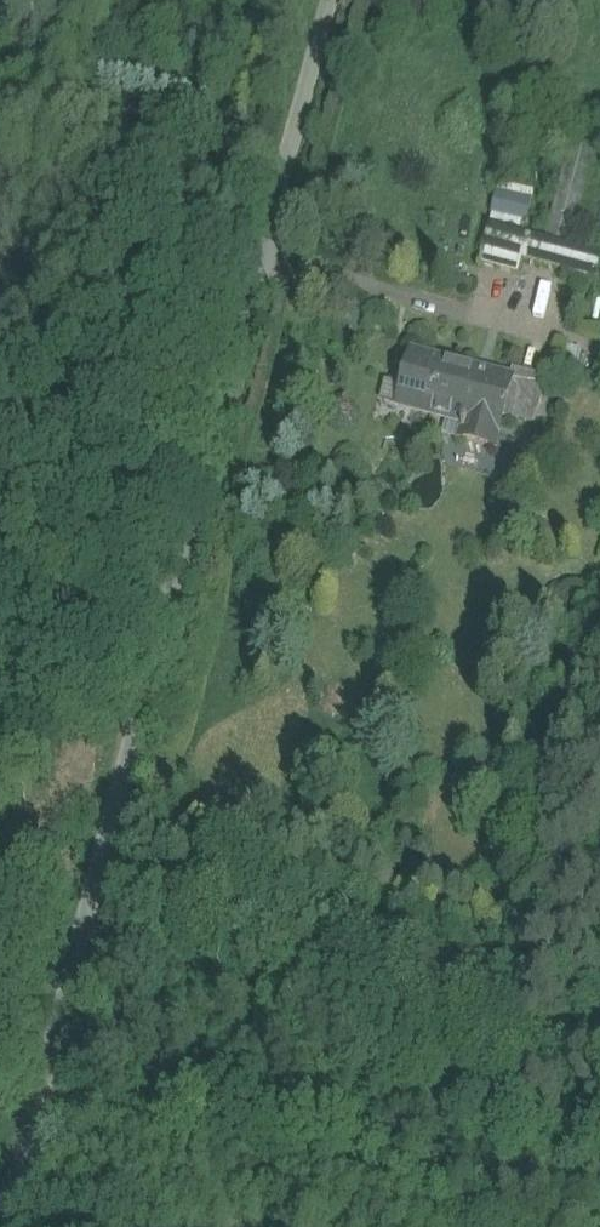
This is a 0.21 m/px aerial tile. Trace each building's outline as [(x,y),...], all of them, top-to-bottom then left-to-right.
[(542,189),(500,179),(496,194),(538,205),(542,189)] [(538,205),(496,194),(494,207),(536,220),(538,205)] [(536,220),(494,207),(489,223),(531,235),(536,220)] [(521,255),(527,236),(487,226),(478,260),(518,270),(521,255)] [(527,236),(521,255),(596,276),(599,263),(599,256),(569,248),(542,241),(527,236)] [(509,379),(413,353),(403,391),(399,406),(444,418),(465,424),(461,438),(492,446),(503,405),(509,379)] [(511,372),(509,379),(503,405),(535,414),(544,381),(511,372)] [(399,406),(403,391),(384,386),(379,407),(397,413),(399,406)] [(459,442),(461,438),(465,424),(444,418),(439,436),(459,442)]
